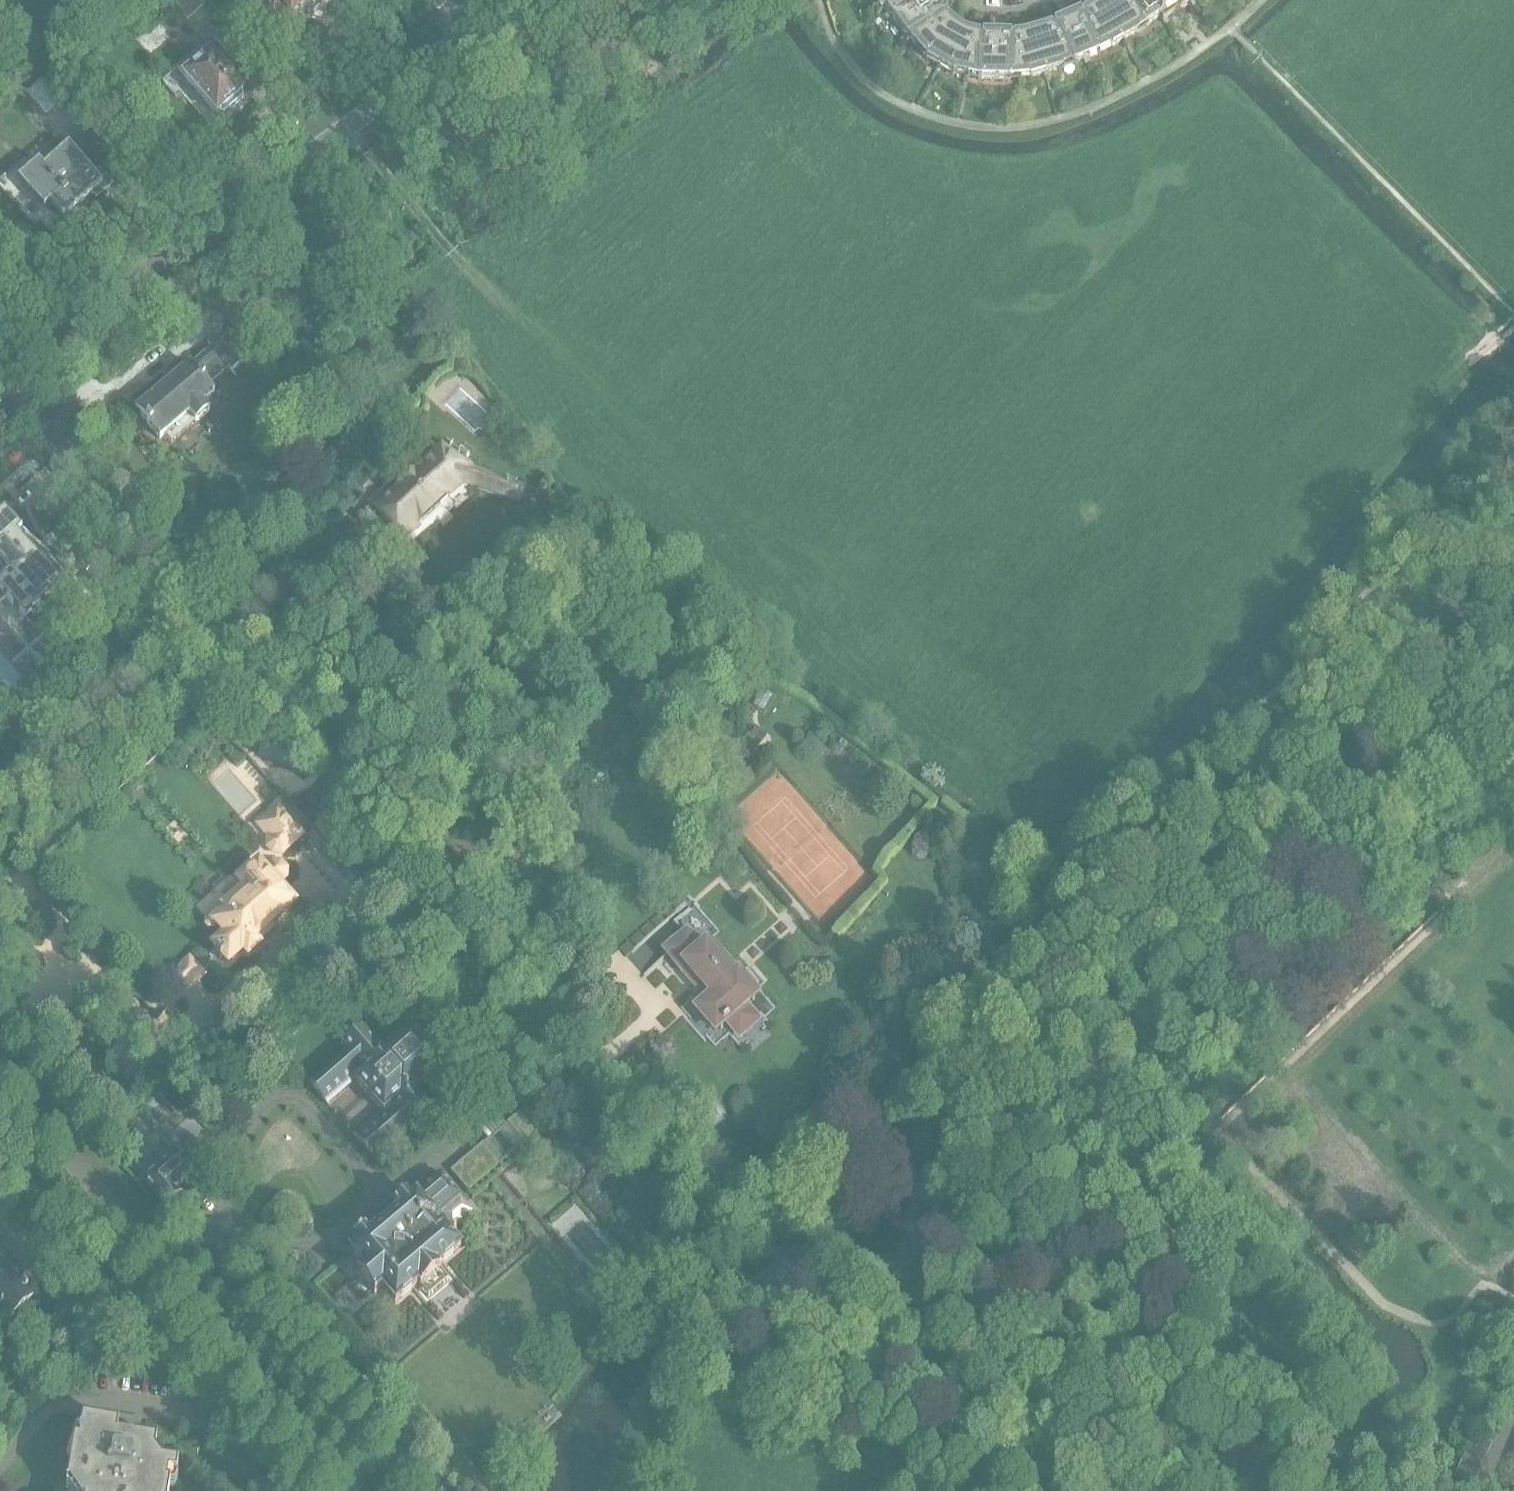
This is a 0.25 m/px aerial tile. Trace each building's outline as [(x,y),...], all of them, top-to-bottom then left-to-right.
[(205,5),(201,0),(170,0),(187,20),(205,5)] [(321,0),(256,0),(273,20),(275,19),(279,24),(283,20),(290,27),(305,14),(314,14),(321,8),(321,0)] [(935,0),(876,0),(885,14),(886,13),(892,21),(894,19),(908,39),(911,43),(926,33),(920,25),(942,9),(935,0)] [(1106,1),(1101,4),(1125,43),(1138,34),(1138,33),(1147,27),(1147,28),(1160,19),(1147,0),(1108,0),(1106,1)] [(1160,19),(1163,23),(1192,3),(1190,0),(1147,0),(1160,19)] [(1110,52),(1125,43),(1101,4),(1085,13),(1086,14),(1080,17),(1079,15),(1069,20),(1089,66),(1091,65),(1088,60),(1098,57),(1109,51),(1110,52)] [(940,69),(963,32),(958,28),(952,23),(948,19),(947,20),(943,15),(945,14),(942,9),(920,25),(926,33),(911,43),(925,59),(925,60),(940,69)] [(1085,68),(1089,66),(1069,20),(1055,25),(1056,27),(1051,29),(1050,28),(1048,29),(1039,32),(1053,74),(1062,72),(1061,71),(1074,67),(1083,63),(1085,68)] [(992,37),(990,37),(984,37),(984,38),(978,38),(978,36),(974,36),(968,34),(963,32),(940,69),(954,77),(954,76),(978,82),(979,82),(984,51),(992,52),(992,37)] [(1030,81),(1053,74),(1039,32),(1031,34),(1022,36),(1015,37),(1015,39),(1010,39),(1010,37),(1002,37),(1003,52),(1018,53),(1027,65),(1030,81)] [(1003,52),(1002,37),(992,37),(992,52),(984,51),(979,82),(1009,82),(1029,80),(1029,81),(1030,81),(1027,65),(1018,53),(1003,52)] [(206,50),(205,50),(202,47),(193,55),(196,58),(193,61),(191,58),(178,70),(183,77),(182,77),(216,117),(218,116),(223,117),(243,99),(242,95),(245,93),(210,53),(209,54),(206,50)] [(43,80),(25,96),(31,103),(49,87),(43,80)] [(39,163),(19,180),(43,209),(49,204),(63,220),(102,186),(69,148),(44,169),(39,163)] [(171,444),(196,424),(209,412),(203,404),(215,394),(208,386),(229,369),(233,373),(244,363),(220,334),(208,344),(211,348),(176,377),(173,374),(164,382),(167,385),(135,411),(159,441),(165,436),(171,444)] [(520,506),(526,489),(527,488),(473,468),(471,465),(443,445),(394,492),(390,491),(377,504),(375,504),(372,506),(407,542),(420,530),(418,528),(449,498),(451,499),(462,490),(466,489),(474,489),(520,506)] [(25,618),(41,604),(45,604),(71,580),(51,557),(40,558),(29,546),(22,529),(5,511),(0,515),(0,589),(25,618)] [(768,737),(759,730),(752,738),(761,745),(768,737)] [(281,853),(300,836),(277,810),(269,817),(282,831),(273,838),(277,843),(271,849),(273,852),(281,853)] [(285,870),(280,864),(273,864),(264,871),(259,865),(239,883),(245,889),(241,892),(240,891),(227,903),(228,904),(223,908),(227,913),(215,924),(224,934),(214,943),(215,944),(213,947),(218,952),(215,955),(220,960),(223,958),(228,964),(243,950),(248,956),(259,946),(258,946),(264,941),(258,935),(293,904),(276,885),(285,878),(285,870)] [(735,978),(705,944),(704,942),(698,947),(688,936),(667,953),(708,1000),(698,1009),(716,1031),(727,1021),(740,1036),(757,1020),(745,1006),(756,996),(753,992),(759,987),(747,972),(741,978),(738,975),(735,978)] [(369,1096),(428,1046),(411,1028),(383,1052),(363,1029),(343,1046),(349,1054),(311,1087),(328,1107),(357,1082),(369,1096)] [(444,1065),(432,1051),(428,1046),(369,1096),(382,1110),(353,1136),(372,1157),(410,1123),(416,1131),(436,1113),(415,1090),(444,1065)] [(159,1094),(168,1105),(179,1095),(170,1085),(159,1094)] [(467,1191),(499,1165),(482,1145),(451,1172),(467,1191)] [(171,1158),(144,1181),(168,1207),(182,1195),(176,1188),(182,1182),(188,1177),(195,1171),(178,1152),(171,1158)] [(357,1248),(350,1253),(364,1269),(357,1275),(360,1278),(371,1291),(375,1295),(382,1290),(395,1306),(414,1290),(418,1287),(420,1290),(421,1289),(428,1298),(448,1281),(441,1272),(438,1269),(443,1265),(461,1250),(447,1234),(472,1214),(459,1198),(460,1198),(441,1176),(410,1201),(406,1197),(395,1207),(399,1212),(368,1238),(364,1233),(353,1243),(357,1248)] [(0,1258),(0,1304),(11,1317),(34,1298),(0,1258)] [(634,1288),(637,1285),(627,1273),(624,1276),(634,1288)] [(170,1488),(168,1487),(169,1479),(177,1480),(179,1468),(163,1466),(155,1456),(157,1445),(138,1442),(139,1434),(118,1431),(118,1429),(82,1424),(79,1445),(74,1444),(67,1488),(70,1489),(72,1490),(170,1490),(170,1488)] [(1488,1453),(1468,1445),(1455,1477),(1473,1485),(1470,1490),(1487,1490),(1475,1486),(1488,1453)]
